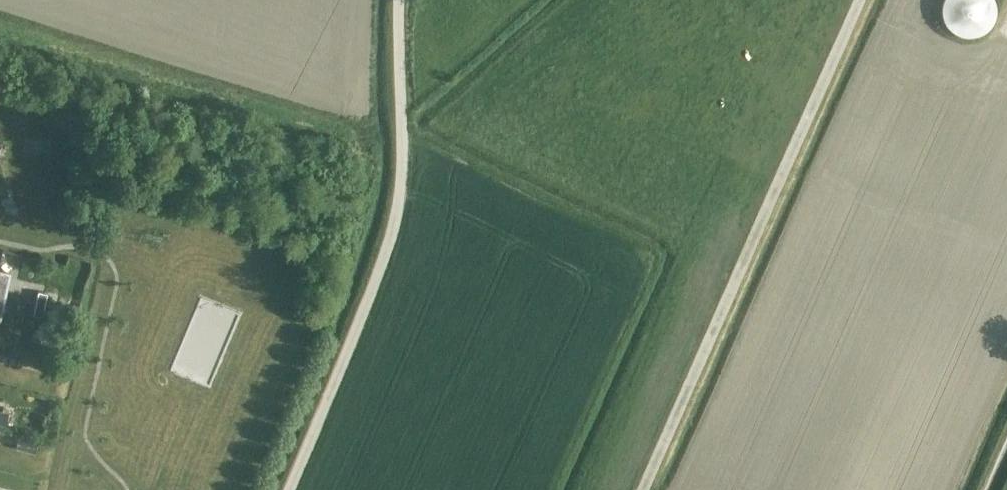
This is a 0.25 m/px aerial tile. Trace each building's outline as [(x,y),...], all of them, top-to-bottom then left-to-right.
[(968,35),(978,34),(986,29),(992,22),(996,13),(996,3),(994,0),(943,0),(941,3),(941,13),(945,22),(951,29),(959,34),(968,35)] [(37,290),(35,302),(44,304),(47,292),(37,290)] [(42,316),(44,304),(35,302),(32,314),(42,316)] [(9,361),(17,363),(20,351),(0,346),(0,359),(9,361)]
